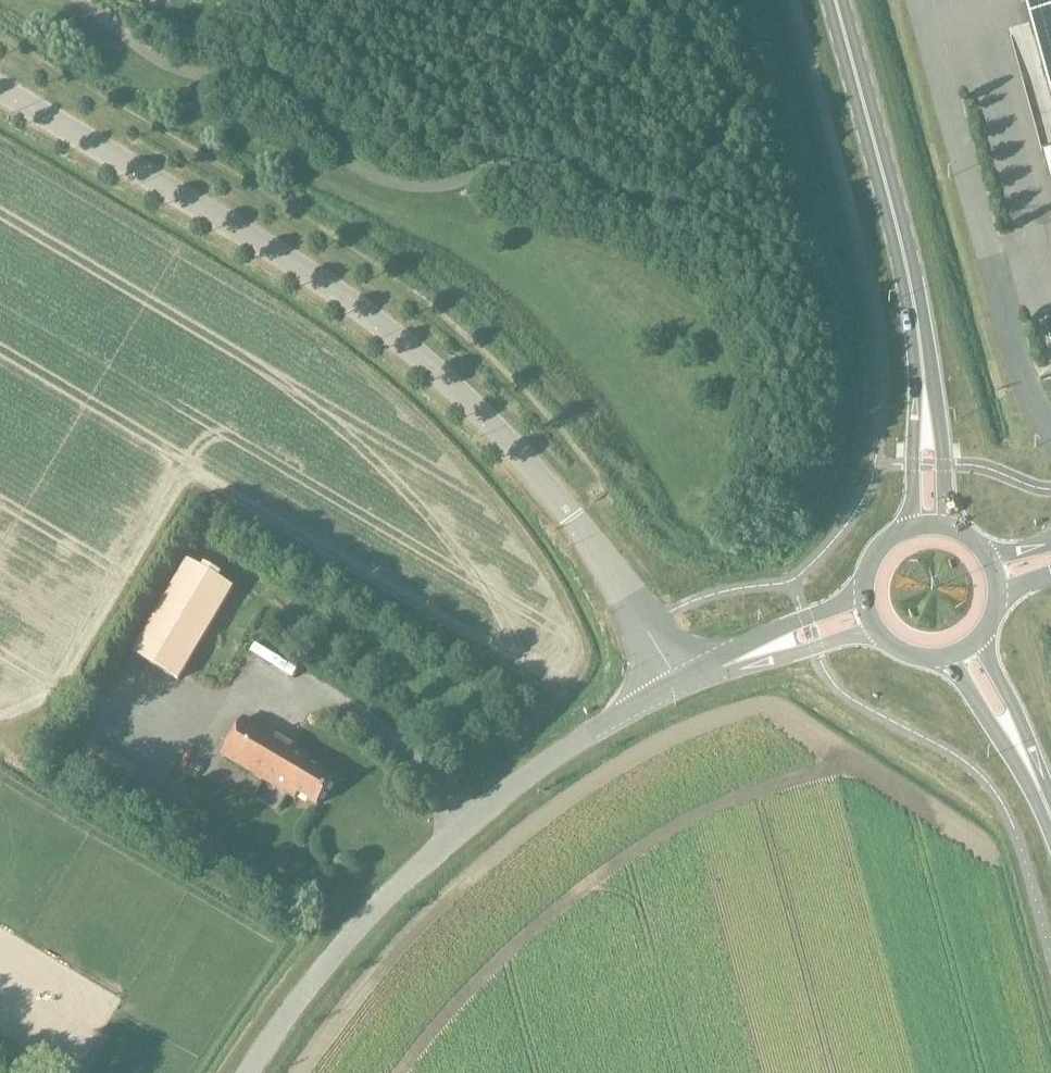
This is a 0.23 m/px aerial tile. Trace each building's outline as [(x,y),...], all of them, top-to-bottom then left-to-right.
[(1050,105),(1050,0),(1022,0),(1050,105)] [(1002,79),(1019,76),(1014,52),(997,56),(1002,79)] [(1042,154),(1050,188),(1050,151),(1042,154)] [(177,680),(231,590),(186,563),(132,653),(177,680)] [(310,758),(243,719),(221,756),(294,799),(298,794),(317,805),(332,779),(306,763),(310,758)]
